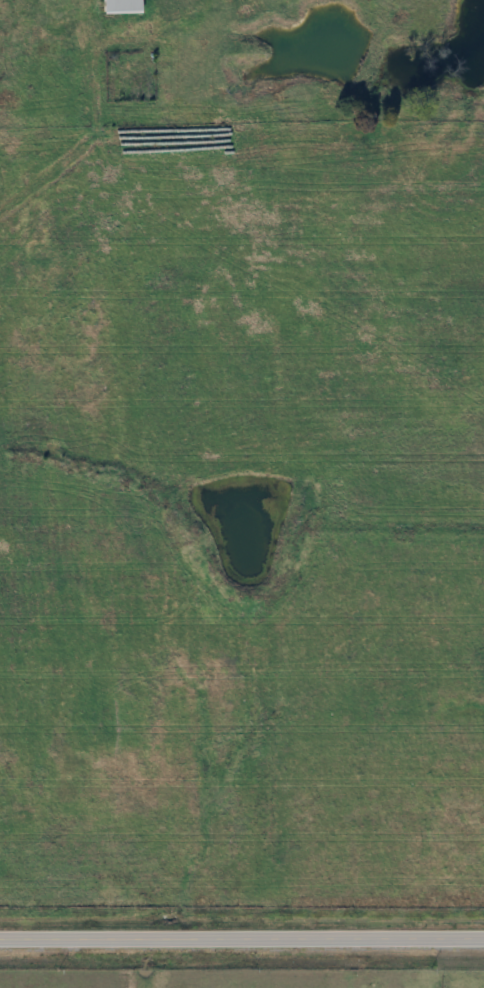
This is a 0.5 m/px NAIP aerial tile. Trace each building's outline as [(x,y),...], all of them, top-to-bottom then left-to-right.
[(139,0),(100,0),(100,15),(139,15),(139,0)]
